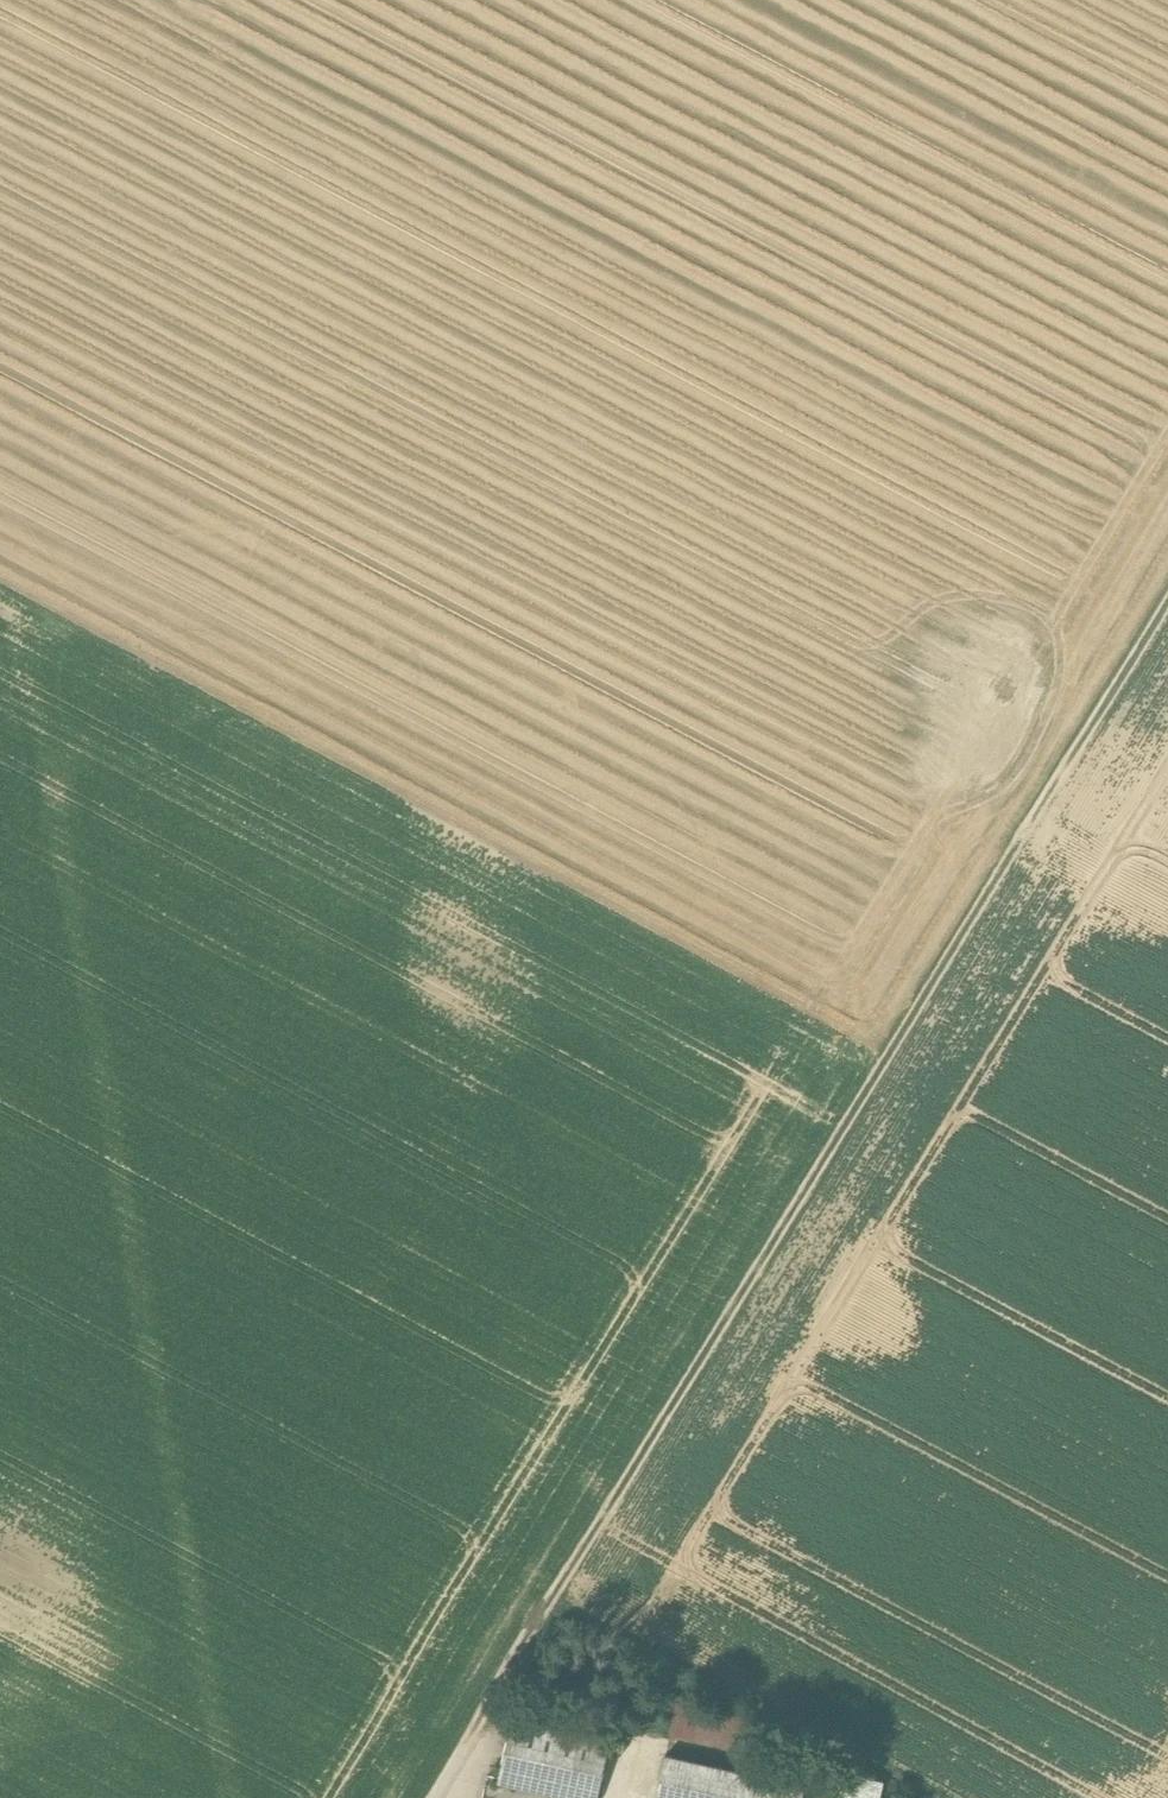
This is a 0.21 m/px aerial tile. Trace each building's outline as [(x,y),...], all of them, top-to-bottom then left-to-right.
[(680,1718),(682,1713),(673,1710),(666,1727),(684,1734),(689,1722),(680,1718)] [(511,1720),(496,1785),(556,1797),(594,1797),(606,1740),(511,1720)] [(803,1788),(664,1755),(658,1779),(686,1786),(683,1797),(801,1797),(803,1788)] [(877,1777),(838,1769),(832,1797),(873,1797),(877,1777)] [(686,1786),(658,1779),(654,1797),(683,1797),(686,1786)]
